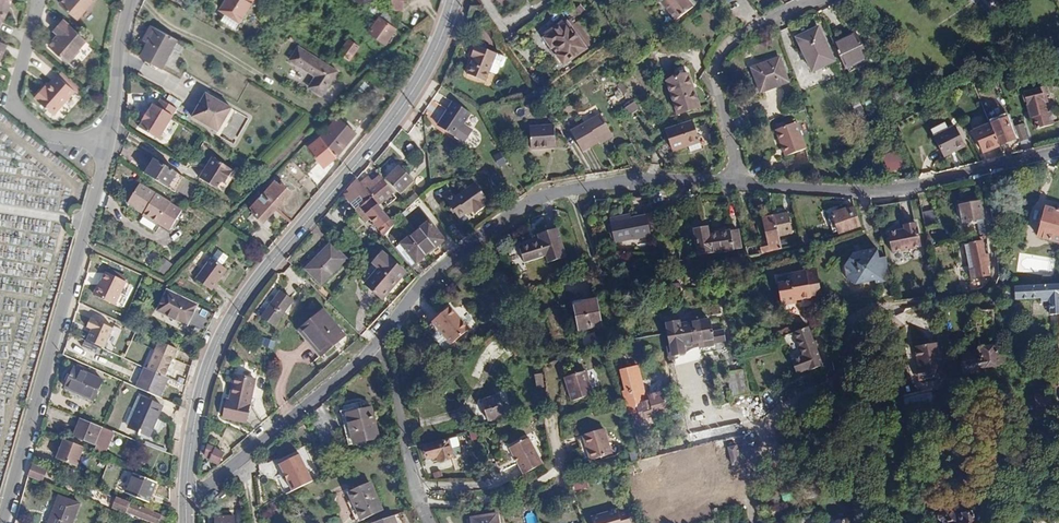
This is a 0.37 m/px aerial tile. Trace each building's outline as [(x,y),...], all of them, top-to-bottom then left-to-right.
[(10,0),(0,0),(0,25),(2,19),(5,20),(10,8),(7,7),(10,0)] [(112,1),(110,0),(81,0),(77,3),(72,10),(90,26),(112,1)] [(250,0),(225,0),(221,7),(240,17),(250,0)] [(402,19),(389,10),(375,0),(374,0),(370,6),(380,14),(370,28),(387,41),(402,19)] [(680,15),(674,6),(676,4),(673,0),(653,0),(648,4),(665,27),(680,15)] [(577,33),(557,7),(536,24),(555,50),(577,33)] [(68,60),(88,38),(64,17),(56,27),(61,33),(51,44),(68,60)] [(175,35),(148,21),(143,32),(169,46),(175,35)] [(833,60),(817,27),(796,37),(811,70),(833,60)] [(169,46),(143,32),(139,39),(145,42),(138,53),(159,64),(169,46)] [(856,34),(833,44),(847,73),(874,60),(871,55),(867,57),(856,34)] [(349,56),(356,42),(346,36),(339,50),(349,56)] [(0,64),(9,44),(3,41),(0,39),(0,65),(0,64)] [(510,59),(481,44),(475,55),(478,56),(469,72),(487,81),(491,71),(497,74),(499,74),(502,68),(504,69),(506,68),(510,59)] [(299,45),(291,58),(317,74),(310,85),(323,93),(337,69),(299,45)] [(788,80),(779,56),(752,67),(761,91),(788,80)] [(83,86),(64,68),(52,81),(50,84),(47,82),(40,90),(59,108),(77,88),(79,90),(83,86)] [(691,73),(671,81),(682,114),(702,107),(691,73)] [(1045,90),(1044,85),(1021,91),(1024,105),(1039,101),(1041,101),(1039,92),(1045,90)] [(217,131),(231,108),(206,94),(203,100),(205,101),(200,110),(198,109),(193,118),(217,131)] [(451,102),(446,109),(449,112),(438,127),(453,137),(469,114),(451,102)] [(628,117),(639,110),(635,102),(623,108),(628,117)] [(156,145),(175,115),(160,105),(155,112),(152,111),(148,118),(147,117),(141,126),(142,127),(138,134),(156,145)] [(1046,123),(1043,110),(1041,111),(1040,106),(1025,109),(1027,116),(1030,115),(1033,127),(1046,123)] [(231,108),(217,131),(220,133),(233,109),(231,108)] [(449,112),(446,109),(436,125),(438,127),(449,112)] [(227,134),(238,138),(247,116),(233,110),(225,129),(229,130),(227,134)] [(339,115),(322,134),(338,153),(356,130),(339,115)] [(572,131),(583,152),(601,141),(600,139),(612,133),(601,115),(572,131)] [(1006,115),(989,122),(998,143),(1014,137),(1006,115)] [(704,141),(696,120),(669,129),(677,151),(692,145),(695,152),(704,148),(703,141),(704,141)] [(805,147),(795,120),(774,128),(784,154),(805,147)] [(998,143),(989,122),(974,129),(982,150),(998,143)] [(1021,122),(1013,125),(1017,138),(1025,135),(1021,122)] [(965,146),(955,124),(932,136),(942,156),(965,146)] [(548,143),(557,142),(555,125),(530,127),(532,148),(548,147),(548,143)] [(600,139),(601,141),(602,143),(614,137),(612,133),(600,139)] [(310,145),(325,164),(338,153),(322,134),(310,145)] [(906,166),(899,152),(883,159),(890,173),(906,166)] [(315,184),(322,178),(302,156),(295,162),(315,184)] [(179,171),(157,157),(148,172),(170,186),(179,171)] [(228,181),(235,170),(215,157),(202,178),(219,189),(225,179),(228,181)] [(389,177),(401,191),(414,179),(402,165),(389,177)] [(362,181),(367,188),(368,189),(383,176),(377,169),(362,181)] [(186,176),(179,171),(170,186),(177,190),(186,176)] [(368,189),(379,201),(393,189),(383,176),(368,189)] [(344,192),(353,202),(367,188),(362,181),(358,177),(344,192)] [(263,193),(277,206),(291,190),(283,182),(281,184),(276,179),(263,193)] [(178,215),(182,208),(171,201),(172,200),(141,180),(130,199),(145,209),(143,211),(159,221),(159,220),(171,226),(178,215)] [(473,195),(483,207),(485,205),(483,201),(487,198),(476,181),(468,186),(473,195)] [(476,212),(483,207),(473,195),(468,186),(456,194),(454,192),(445,198),(458,217),(472,207),(476,212)] [(384,232),(390,226),(395,221),(394,219),(379,201),(368,189),(367,188),(353,202),(368,219),(371,216),(383,230),(384,232)] [(259,189),(248,200),(253,205),(252,206),(253,207),(252,208),(264,220),(277,206),(263,193),(259,189)] [(986,233),(980,201),(960,205),(963,223),(977,220),(979,234),(986,233)] [(1048,205),(1039,234),(1058,239),(1058,208),(1048,205)] [(833,214),(840,235),(862,227),(855,207),(848,209),(847,207),(835,211),(835,213),(833,214)] [(187,211),(182,208),(178,215),(183,218),(187,211)] [(649,233),(645,214),(613,221),(617,240),(649,233)] [(789,214),(775,218),(779,237),(794,233),(789,214)] [(935,215),(923,218),(926,233),(938,230),(935,215)] [(761,250),(761,254),(782,250),(779,237),(775,218),(763,221),(769,248),(761,250)] [(416,261),(445,238),(429,219),(401,241),(416,261)] [(354,244),(359,239),(347,225),(341,231),(354,244)] [(892,256),(922,250),(918,230),(916,230),(915,226),(903,228),(904,233),(888,236),(892,256)] [(740,246),(738,231),(709,235),(707,229),(694,231),(698,253),(740,246)] [(546,255),(548,262),(561,258),(551,230),(539,233),(542,240),(546,255)] [(533,235),(535,242),(542,240),(539,233),(533,235)] [(520,264),(531,260),(541,258),(546,255),(542,240),(535,242),(515,249),(520,264)] [(322,282),(347,256),(330,241),(306,267),(322,282)] [(988,267),(990,267),(989,253),(985,254),(982,242),(971,244),(976,273),(971,274),(972,279),(989,276),(988,267)] [(222,263),(229,255),(219,248),(213,256),(212,256),(197,277),(212,288),(227,267),(222,263)] [(381,297),(405,271),(383,250),(374,261),(380,266),(366,282),(381,297)] [(664,252),(666,260),(681,260),(680,251),(664,252)] [(876,291),(892,287),(888,269),(880,271),(878,264),(876,254),(852,259),(844,272),(847,287),(856,292),(875,288),(876,291)] [(165,275),(173,265),(165,259),(157,269),(165,275)] [(888,269),(886,262),(878,264),(880,271),(888,269)] [(118,303),(129,280),(109,271),(98,294),(118,303)] [(797,298),(812,296),(807,272),(778,278),(783,306),(798,304),(797,298)] [(681,291),(680,282),(674,283),(672,273),(661,275),(663,294),(681,291)] [(1058,313),(1058,282),(1016,286),(1018,299),(1044,296),(1044,299),(1052,298),(1049,313),(1058,313)] [(277,323),(294,297),(283,289),(266,315),(277,323)] [(186,328),(205,338),(217,313),(170,290),(160,308),(189,323),(186,328)] [(604,324),(600,298),(577,302),(581,327),(604,324)] [(330,338),(332,339),(342,331),(323,307),(303,324),(319,339),(320,337),(326,333),(330,338)] [(448,309),(432,325),(452,346),(468,329),(448,309)] [(113,329),(91,319),(88,328),(92,330),(88,341),(102,347),(105,348),(113,329)] [(723,342),(722,331),(710,333),(708,320),(700,321),(700,319),(669,323),(673,354),(685,353),(684,344),(711,340),(712,344),(723,342)] [(324,346),(332,339),(330,338),(325,342),(320,337),(319,339),(303,324),(299,327),(319,353),(325,349),(324,346)] [(808,373),(821,368),(807,328),(793,334),(801,357),(792,361),(797,375),(806,372),(808,373)] [(325,342),(330,338),(326,333),(320,337),(325,342)] [(102,347),(88,341),(85,348),(99,354),(102,347)] [(161,343),(150,370),(167,377),(178,350),(161,343)] [(943,377),(937,344),(914,347),(920,381),(943,377)] [(999,364),(998,357),(997,345),(978,348),(978,351),(979,360),(961,363),(964,376),(978,373),(978,368),(999,364)] [(960,355),(961,363),(979,360),(978,351),(960,355)] [(1040,369),(1039,357),(1026,359),(1027,371),(1040,369)] [(574,400),(595,393),(584,360),(564,366),(574,400)] [(76,364),(68,384),(97,396),(105,377),(76,364)] [(137,388),(159,398),(168,378),(167,377),(150,370),(146,368),(137,388)] [(545,383),(541,371),(535,373),(538,386),(545,383)] [(222,414),(245,419),(255,377),(236,372),(231,398),(226,397),(222,414)] [(732,394),(740,392),(737,376),(729,378),(732,394)] [(97,396),(68,384),(67,385),(96,398),(97,396)] [(645,385),(639,387),(643,404),(649,402),(645,385)] [(639,387),(635,387),(627,389),(633,411),(644,408),(643,404),(639,387)] [(489,419),(507,413),(500,391),(483,397),(489,419)] [(1053,411),(1050,394),(1036,397),(1039,414),(1053,411)] [(152,434),(164,403),(143,395),(131,425),(152,434)] [(644,408),(633,411),(642,439),(661,433),(656,413),(653,414),(649,402),(643,404),(644,408)] [(345,413),(361,408),(359,404),(338,410),(347,444),(353,442),(345,413)] [(370,406),(361,408),(345,413),(353,442),(378,435),(370,406)] [(656,413),(661,433),(677,429),(671,409),(656,413)] [(104,424),(83,416),(77,433),(97,441),(104,424)] [(107,448),(115,429),(104,424),(97,441),(98,442),(97,444),(107,448)] [(612,452),(605,427),(584,433),(591,458),(612,452)] [(509,441),(526,469),(545,459),(528,430),(509,441)] [(460,434),(450,437),(454,454),(465,451),(460,434)] [(454,454),(450,437),(425,444),(428,457),(442,453),(443,458),(454,454)] [(85,448),(65,440),(57,460),(78,467),(85,448)] [(211,457),(220,460),(224,448),(216,445),(216,443),(210,441),(206,453),(211,455),(211,457)] [(736,445),(729,447),(729,450),(733,465),(739,463),(737,455),(738,454),(736,445)] [(279,464),(293,493),(315,482),(301,453),(279,464)] [(34,462),(29,474),(42,479),(47,467),(34,462)] [(152,500),(160,480),(136,471),(129,491),(152,500)] [(586,478),(573,483),(577,492),(589,487),(586,478)] [(360,517),(382,508),(371,479),(349,488),(360,517)] [(82,502),(61,493),(49,522),(73,522),(82,502)] [(120,497),(115,508),(127,512),(128,509),(159,521),(162,513),(120,497)] [(596,518),(590,520),(591,522),(629,522),(623,506),(614,510),(614,511),(596,518)] [(371,522),(396,522),(392,513),(371,522)] [(497,513),(473,517),(474,522),(498,522),(497,513)] [(234,515),(217,515),(217,522),(234,522),(234,515)]
